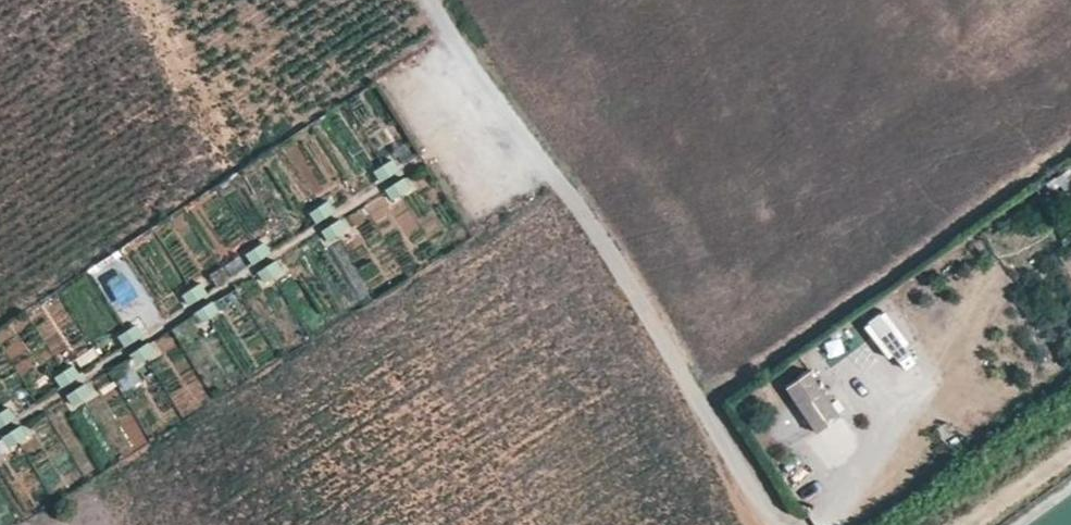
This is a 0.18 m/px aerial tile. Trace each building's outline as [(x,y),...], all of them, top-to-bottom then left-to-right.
[(385,189),(392,202),(416,190),(409,176),(385,189)] [(325,242),(349,233),(344,220),(320,229),(325,242)] [(92,268),(109,294),(134,277),(116,252),(92,268)] [(264,283),(285,271),(279,260),(258,272),(264,283)] [(897,372),(918,358),(893,321),(872,336),(897,372)] [(138,366),(159,352),(152,341),(131,354),(138,366)] [(842,411),(810,369),(786,385),(819,428),(842,411)]
